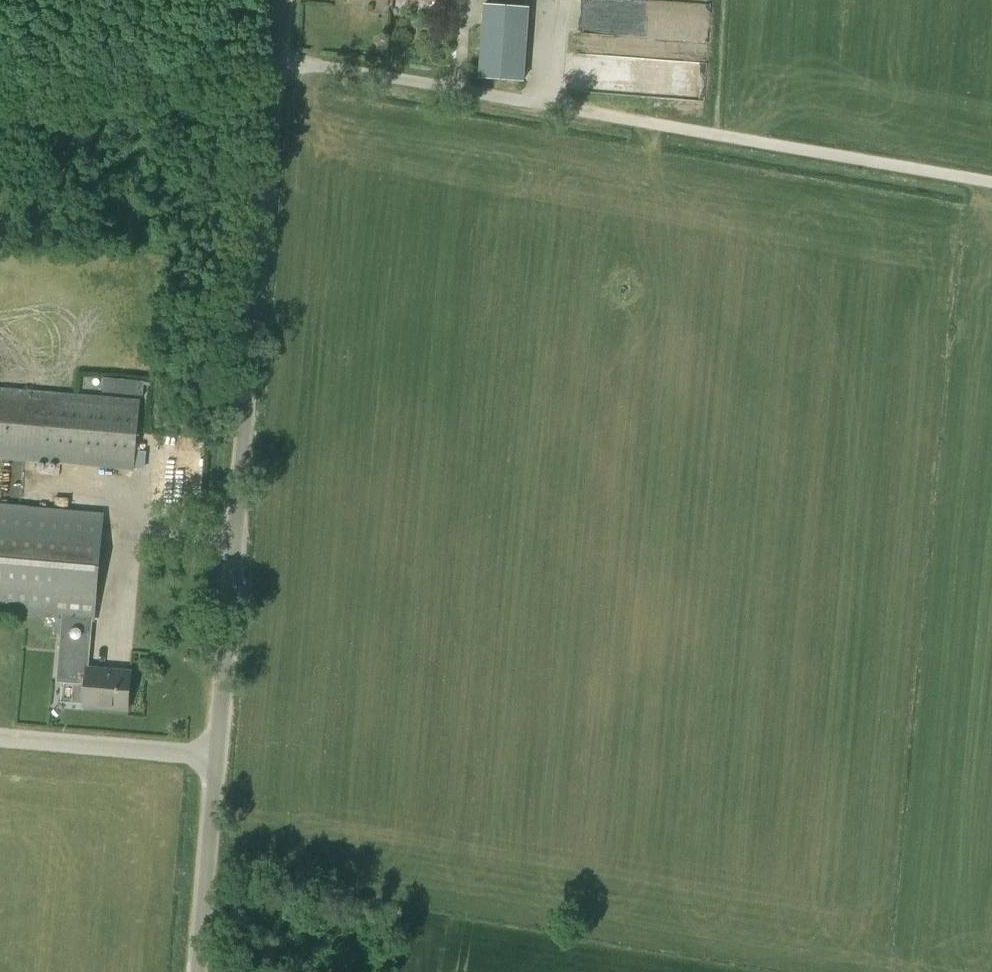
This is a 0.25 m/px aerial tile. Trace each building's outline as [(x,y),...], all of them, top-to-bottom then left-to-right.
[(615,33),(627,33),(627,2),(615,2),(615,33)] [(529,8),(484,5),(479,78),(523,81),(529,8)] [(140,401),(0,389),(0,458),(134,470),(140,401)] [(127,709),(130,674),(87,670),(84,705),(127,709)]
